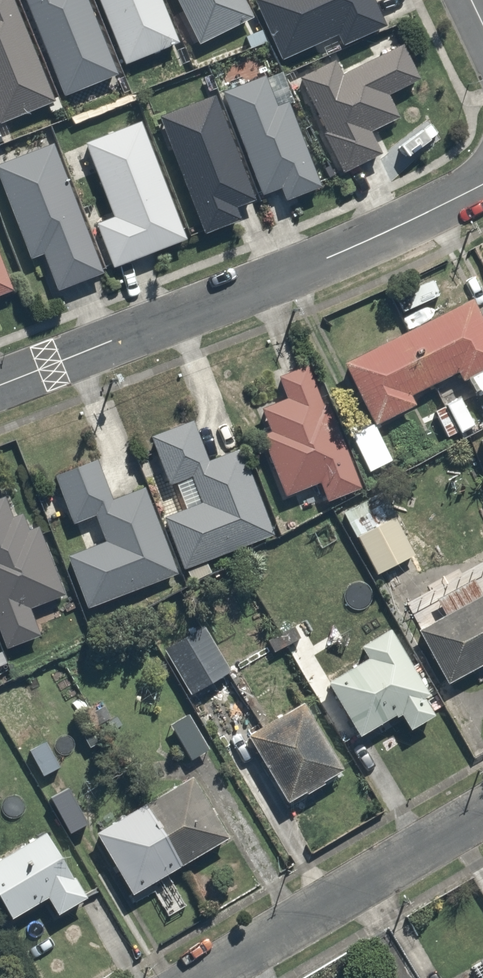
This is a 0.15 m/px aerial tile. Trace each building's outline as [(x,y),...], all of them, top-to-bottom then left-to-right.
[(54,96),(13,0),(0,0),(0,119),(54,96)] [(88,0),(22,0),(63,99),(120,75),(88,0)] [(162,0),(99,0),(126,64),(179,42),(162,0)] [(196,44),(253,17),(245,0),(175,0),(196,44)] [(283,55),(329,34),(334,45),(384,22),(373,0),(258,0),(283,55)] [(419,76),(404,46),(343,75),(335,60),(296,78),(341,173),(384,152),(371,125),(399,112),(389,90),(419,76)] [(328,182),(292,100),(280,105),(267,77),(219,99),(261,193),(275,187),(282,202),(328,182)] [(205,234),(236,221),(230,209),(257,198),(214,92),(157,115),(205,234)] [(113,223),(98,229),(114,267),(189,236),(141,120),(80,145),(113,223)] [(28,261),(42,256),(57,292),(106,273),(54,141),(0,162),(0,192),(28,261)] [(0,246),(0,294),(16,288),(0,246)] [(466,383),(477,378),(482,375),(482,325),(471,300),(345,358),(375,422),(416,403),(411,392),(460,369),(466,383)] [(315,412),(324,408),(304,365),(281,376),(289,394),(258,408),(270,433),(259,438),(287,499),(318,485),(326,502),(365,484),(357,467),(341,433),(328,439),(315,412)] [(201,503),(162,520),(184,569),(275,528),(238,446),(209,459),(189,416),(149,435),(173,486),(190,478),(201,503)] [(393,459),(373,422),(349,434),(370,472),(393,459)] [(102,540),(67,554),(89,609),(180,572),(144,485),(111,498),(95,458),(52,475),(73,527),(94,518),(102,540)] [(8,648),(42,634),(31,610),(68,594),(40,528),(29,533),(20,511),(9,516),(0,496),(0,629),(8,648)] [(388,510),(354,531),(380,572),(414,551),(388,510)] [(417,630),(448,686),(482,667),(482,593),(417,630)] [(231,669),(203,617),(163,638),(192,690),(231,669)] [(328,681),(358,734),(397,711),(408,730),(440,712),(393,630),(364,646),(370,657),(328,681)] [(214,750),(183,696),(158,710),(189,764),(214,750)] [(341,766),(300,700),(245,735),(286,800),(341,766)] [(230,832),(192,774),(95,836),(132,895),(230,832)] [(13,918),(47,897),(57,915),(86,897),(45,829),(0,856),(0,897),(13,918)] [(470,962),(479,977),(482,977),(482,955),(470,962)]
